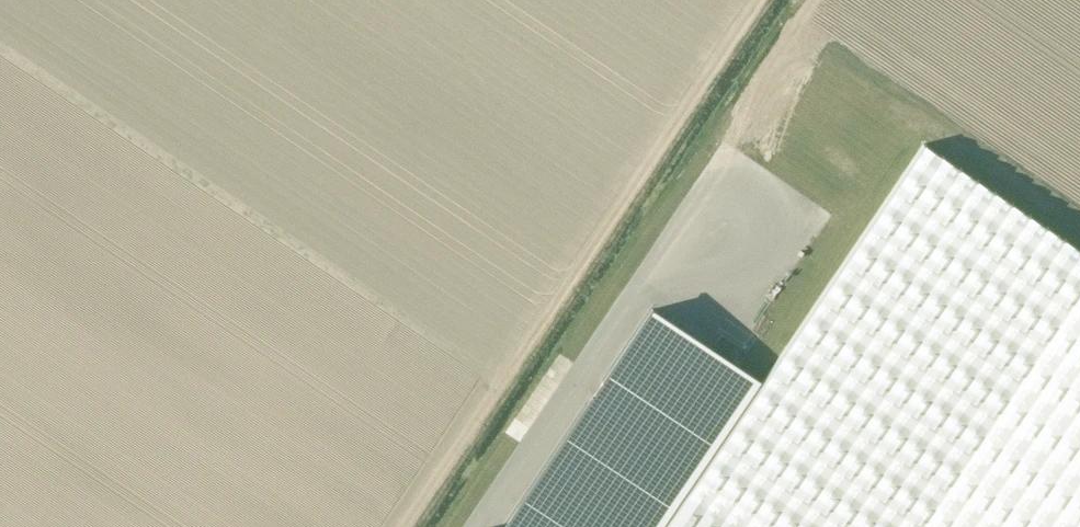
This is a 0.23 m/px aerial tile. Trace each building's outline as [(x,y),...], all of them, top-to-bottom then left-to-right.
[(924,147),(765,386),(652,316),(506,526),(1079,526),(1079,253),(924,147)]
